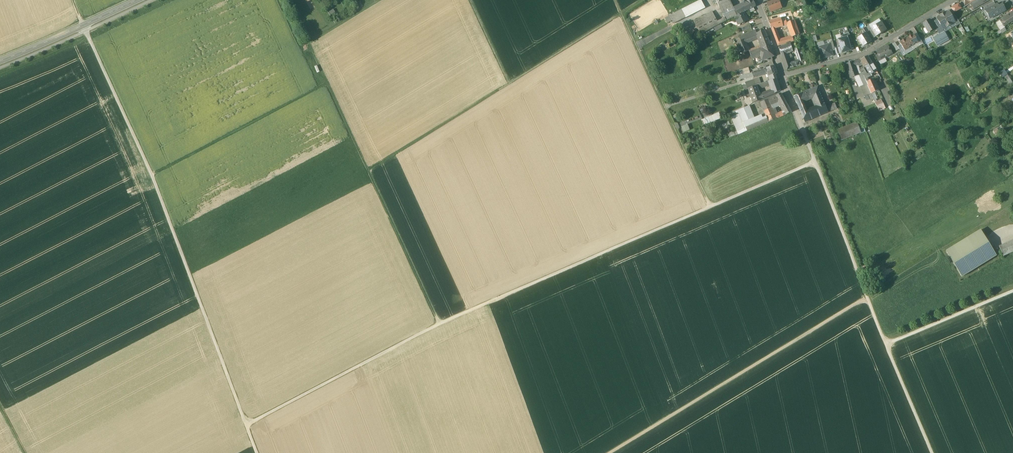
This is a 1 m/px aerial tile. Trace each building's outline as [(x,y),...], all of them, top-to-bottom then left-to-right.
[(701,0),(682,10),(686,18),(705,8),(701,0)] [(753,0),(748,0),(749,1),(746,3),(746,2),(743,4),(747,11),(749,10),(754,8),(756,7),(753,0)] [(768,3),(771,12),(781,8),(778,0),(777,0),(773,1),(768,3)] [(971,3),(974,9),(987,2),(986,0),(977,0),(971,3)] [(730,2),(720,7),(723,14),(733,9),(732,9),(733,9),(730,2)] [(960,2),(950,7),(954,13),(963,8),(960,2)] [(743,4),(737,7),(741,14),(744,12),(747,11),(743,4)] [(990,8),(988,9),(990,13),(988,14),(990,18),(994,16),(994,15),(1001,11),(999,7),(998,6),(996,7),(996,5),(990,8)] [(733,9),(732,9),(733,9),(723,14),(725,18),(726,21),(735,17),(741,14),(737,7),(733,9)] [(682,10),(670,16),(675,24),(686,18),(682,10)] [(949,12),(948,11),(945,13),(945,12),(943,14),(949,26),(952,24),(954,22),(955,22),(953,18),(949,12)] [(712,12),(694,21),(701,35),(714,28),(719,25),(717,22),(716,19),(712,12)] [(741,14),(735,17),(737,22),(739,21),(740,24),(742,23),(743,24),(745,23),(745,22),(748,20),(744,12),(741,14)] [(1000,20),(1000,21),(1003,25),(1004,27),(1012,21),(1012,12),(1008,15),(1000,20)] [(949,26),(943,14),(940,15),(940,16),(938,17),(938,19),(941,25),(944,28),(947,27),(949,26)] [(781,18),(769,21),(771,29),(773,32),(776,31),(775,27),(783,25),(787,24),(785,19),(786,19),(785,19),(782,20),(781,18)] [(930,20),(923,23),(926,28),(929,32),(935,29),(935,28),(932,23),(930,20)] [(794,21),(788,23),(792,37),(793,37),(799,35),(794,21)] [(871,28),(873,31),(876,37),(886,30),(881,22),(871,28)] [(866,27),(863,29),(866,33),(869,37),(872,35),(870,32),(866,27)] [(756,30),(739,37),(741,41),(744,40),(746,43),(758,38),(757,34),(757,33),(756,30)] [(757,33),(757,34),(758,38),(761,44),(769,41),(769,40),(765,31),(765,30),(757,33)] [(942,33),(940,34),(933,38),(938,46),(949,40),(945,32),(942,33)] [(866,33),(858,38),(863,46),(871,41),(869,37),(866,33)] [(918,33),(914,34),(919,42),(913,46),(915,49),(924,44),(918,33)] [(914,34),(908,38),(913,46),(919,42),(914,34)] [(842,38),(838,39),(840,47),(842,53),(851,50),(849,43),(848,37),(847,37),(842,38)] [(908,38),(900,43),(901,44),(905,50),(913,46),(908,38)] [(741,41),(737,43),(742,54),(749,51),(746,43),(744,40),(741,41)] [(790,43),(779,47),(779,48),(785,65),(790,64),(787,55),(786,53),(790,52),(793,51),(792,49),(790,43)] [(830,44),(819,47),(822,59),(833,56),(832,51),(830,44)] [(901,44),(898,47),(903,56),(915,49),(913,46),(905,50),(901,44)] [(762,48),(758,50),(761,56),(762,61),(767,59),(767,61),(769,60),(768,59),(775,57),(770,46),(771,45),(762,48)] [(883,49),(882,48),(880,49),(880,50),(877,52),(878,54),(881,60),(881,59),(892,53),(890,49),(889,50),(887,46),(883,49)] [(801,47),(795,49),(799,60),(804,58),(801,47)] [(758,50),(750,54),(752,59),(761,56),(758,50)] [(868,56),(861,60),(863,64),(865,66),(865,67),(872,63),(868,56)] [(790,64),(785,65),(787,71),(807,65),(805,60),(790,64)] [(856,61),(846,64),(851,78),(854,76),(859,75),(856,66),(857,66),(856,61)] [(872,63),(865,67),(869,73),(870,75),(871,74),(872,75),(874,73),(877,71),(876,69),(872,63)] [(775,66),(766,68),(768,73),(769,77),(775,75),(778,74),(775,66)] [(859,75),(854,76),(859,87),(864,85),(861,77),(859,74),(861,73),(859,69),(857,66),(856,66),(859,75)] [(865,66),(859,69),(861,73),(859,74),(861,77),(864,76),(867,74),(864,68),(865,67),(865,66)] [(766,68),(752,73),(753,77),(756,76),(766,74),(768,73),(766,68)] [(867,74),(864,76),(867,84),(868,86),(874,83),(872,80),(870,82),(868,78),(872,76),(872,75),(871,74),(870,75),(869,73),(867,74)] [(777,79),(770,81),(769,81),(770,84),(772,89),(773,89),(779,87),(777,79)] [(754,80),(745,83),(746,85),(747,89),(749,88),(756,86),(754,80)] [(868,86),(871,94),(879,90),(875,82),(874,83),(868,86)] [(760,96),(759,93),(758,88),(757,86),(756,86),(749,88),(752,96),(754,102),(763,98),(773,94),(775,93),(774,90),(770,92),(762,95),(760,96)] [(865,87),(862,89),(865,96),(871,94),(868,86),(865,87)] [(818,87),(808,91),(812,99),(813,98),(817,107),(825,104),(818,87)] [(808,91),(794,97),(799,107),(803,106),(802,103),(803,102),(812,99),(808,91)] [(785,101),(781,94),(769,99),(771,105),(772,105),(779,102),(780,102),(781,103),(785,101)] [(769,99),(760,103),(763,109),(764,112),(766,117),(769,122),(777,119),(776,115),(773,109),(772,105),(771,105),(769,99)] [(790,109),(788,106),(785,101),(781,103),(780,102),(779,102),(781,107),(782,106),(783,108),(785,111),(787,115),(792,112),(790,109)] [(834,103),(826,107),(825,104),(828,112),(836,109),(834,103)] [(825,104),(817,107),(807,112),(806,112),(805,109),(800,111),(805,122),(828,112),(825,104)] [(749,106),(738,111),(742,118),(742,119),(752,114),(749,106)] [(719,112),(703,119),(705,125),(721,118),(719,112)] [(736,112),(727,116),(729,121),(732,120),(733,122),(739,119),(736,112)] [(752,114),(742,119),(743,122),(754,118),(752,114)] [(761,116),(754,119),(758,127),(769,122),(766,117),(763,118),(761,116)] [(836,116),(831,118),(836,129),(840,127),(836,116)] [(754,118),(743,122),(743,123),(747,131),(758,127),(754,119),(754,118)] [(743,123),(736,127),(739,134),(747,131),(743,123)] [(857,123),(838,131),(842,140),(861,133),(857,123)] [(682,126),(684,132),(691,130),(689,124),(682,126)] [(833,134),(828,138),(832,145),(837,141),(833,134)] [(996,256),(981,230),(946,251),(962,277),(996,256)] [(999,246),(1003,256),(1012,252),(1012,240),(999,246)]
